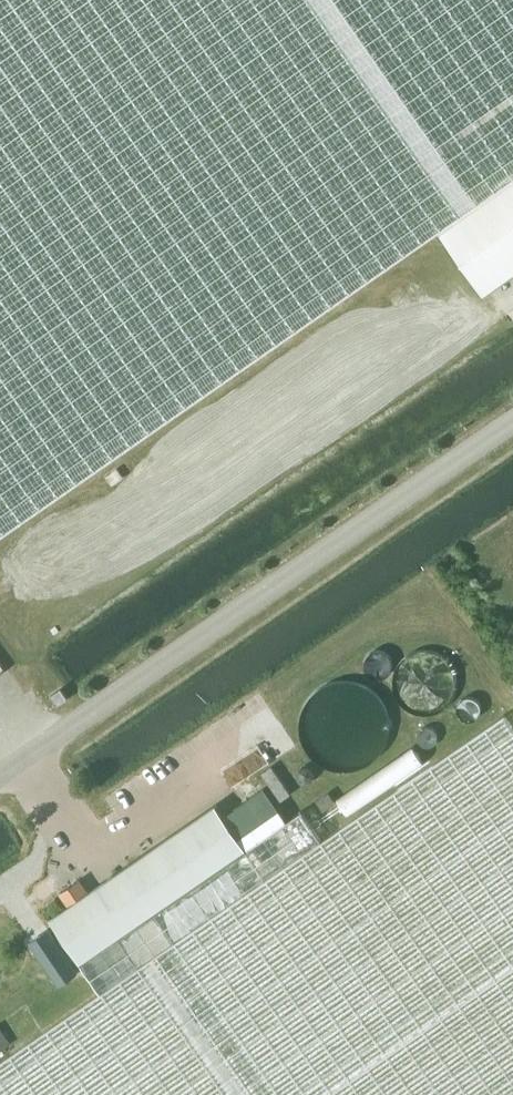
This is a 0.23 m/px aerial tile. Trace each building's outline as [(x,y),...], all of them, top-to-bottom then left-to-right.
[(439,230),(484,294),(512,273),(512,0),(0,0),(0,536),(439,230)] [(62,687),(51,694),(58,705),(69,698),(62,687)] [(0,1061),(0,1094),(512,1094),(512,727),(504,714),(322,839),(302,810),(286,820),(264,788),(224,815),(216,804),(85,894),(64,908),(50,918),(101,991),(0,1061)] [(271,766),(262,772),(281,800),(290,793),(271,766)] [(242,787),(242,790),(245,792),(248,793),(251,791),(252,788),(251,785),(249,783),(246,782),(243,784),(242,787)] [(34,953),(57,986),(77,973),(54,940),(34,953)] [(0,1027),(0,1050),(11,1043),(0,1027)]
